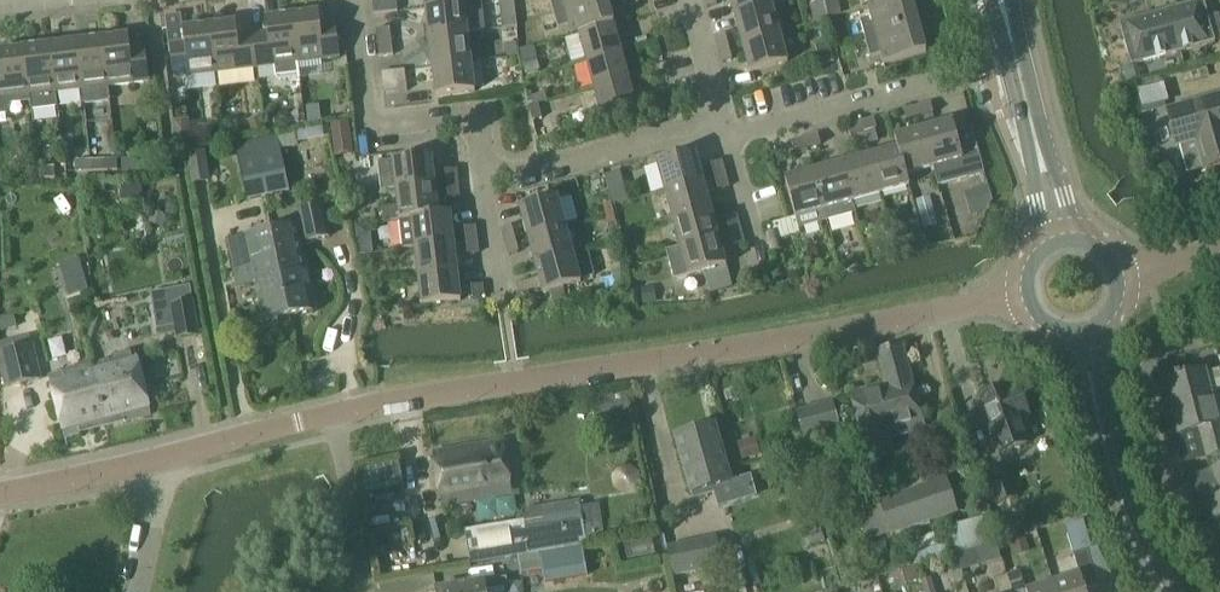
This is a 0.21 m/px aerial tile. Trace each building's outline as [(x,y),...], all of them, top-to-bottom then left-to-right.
[(375,15),(398,12),(396,0),(373,0),(375,15)] [(465,4),(465,6),(470,5),(469,2),(474,1),(474,3),(482,2),(482,0),(425,0),(426,9),(465,4)] [(518,27),(514,0),(499,0),(503,29),(518,27)] [(586,32),(614,24),(608,0),(551,0),(558,28),(569,25),(572,36),(586,32)] [(624,8),(639,4),(638,0),(622,0),(624,8)] [(772,6),(771,0),(730,0),(734,16),(772,6)] [(830,19),(843,15),(839,0),(825,0),(830,19)] [(869,9),(871,18),(861,21),(871,57),(881,54),(884,65),(927,54),(912,0),(898,0),(883,4),(869,9)] [(883,4),(898,0),(874,0),(875,5),(868,7),(869,9),(883,4)] [(429,38),(468,33),(486,30),(482,2),(474,3),(474,1),(469,2),(470,5),(465,6),(465,4),(426,9),(429,38)] [(942,1),(927,5),(930,15),(945,11),(942,1)] [(1167,11),(1178,53),(1215,43),(1203,1),(1167,11)] [(824,2),(810,5),(815,23),(829,20),(825,2),(824,2)] [(742,44),(780,34),(772,6),(734,16),(742,44)] [(945,11),(930,15),(933,26),(948,22),(945,11)] [(1131,66),(1178,53),(1167,11),(1119,24),(1131,66)] [(299,63),(340,58),(336,25),(321,27),(319,12),(293,16),(299,63)] [(301,78),(299,63),(293,16),(266,19),(268,33),(253,35),(257,68),(275,66),(276,77),(281,80),(301,78)] [(257,68),(253,35),(238,37),(237,22),(210,26),(216,73),(257,68)] [(948,22),(933,26),(936,37),(951,33),(948,22)] [(586,61),(622,51),(614,24),(586,32),(572,36),(579,34),(586,61)] [(216,73),(210,26),(183,29),(185,43),(170,45),(174,78),(216,73)] [(391,28),(376,30),(378,44),(392,42),(391,28)] [(433,66),(472,62),(468,33),(429,38),(433,66)] [(719,50),(729,47),(726,34),(715,37),(719,50)] [(780,34),(742,44),(750,73),(788,63),(781,35),(780,34)] [(108,87),(109,87),(150,82),(146,48),(131,50),(129,36),(103,39),(108,87)] [(77,42),(82,90),(84,104),(111,101),(109,87),(108,87),(103,39),(77,42)] [(82,90),(77,42),(51,45),(58,107),(59,107),(57,93),(82,90)] [(392,42),(378,44),(379,57),(394,56),(392,42)] [(58,107),(51,45),(25,48),(31,96),(33,110),(58,107)] [(729,47),(719,50),(723,63),(733,61),(729,47)] [(25,48),(0,51),(0,100),(31,96),(25,48)] [(594,90),(629,80),(622,51),(586,61),(594,90)] [(831,53),(818,56),(820,65),(833,61),(831,53)] [(433,66),(436,96),(475,92),(472,62),(433,66)] [(382,72),(384,94),(407,91),(405,70),(382,72)] [(594,90),(602,119),(637,109),(629,80),(594,90)] [(1145,108),(1170,100),(1165,83),(1140,91),(1145,108)] [(1168,111),(1178,146),(1182,144),(1190,172),(1207,167),(1208,169),(1219,166),(1219,96),(1168,111)] [(252,133),(265,129),(261,117),(248,121),(252,133)] [(190,119),(175,120),(173,121),(176,153),(180,153),(193,151),(190,119)] [(877,119),(852,122),(854,135),(879,131),(877,119)] [(354,155),(349,120),(331,123),(336,157),(354,155)] [(924,130),(934,168),(939,186),(985,174),(972,127),(955,131),(953,122),(924,130)] [(924,130),(895,138),(898,149),(899,149),(906,175),(907,175),(934,168),(924,130)] [(797,152),(823,147),(821,134),(794,140),(797,152)] [(255,143),(267,196),(290,191),(278,138),(255,143)] [(255,143),(236,147),(248,201),(267,196),(255,143)] [(899,149),(898,149),(870,156),(881,194),(910,186),(907,175),(906,175),(899,149)] [(657,162),(665,191),(703,181),(695,152),(657,162)] [(393,161),(397,191),(436,186),(432,156),(393,161)] [(881,194),(870,156),(842,164),(856,213),(853,202),(881,194)] [(122,159),(123,170),(123,171),(138,171),(138,170),(138,159),(122,159)] [(91,172),(91,161),(76,162),(76,172),(91,172)] [(106,161),(91,161),(91,172),(106,171),(106,161)] [(814,172),(825,210),(826,209),(828,215),(825,216),(826,221),(828,221),(856,213),(842,164),(814,172)] [(55,179),(55,168),(40,169),(40,179),(55,179)] [(825,210),(814,172),(785,180),(799,229),(828,221),(826,221),(825,216),(828,215),(826,209),(825,210)] [(703,181),(665,191),(673,219),(711,209),(703,181)] [(122,201),(143,200),(142,184),(122,185),(122,201)] [(436,186),(397,191),(399,207),(383,209),(384,223),(400,221),(412,219),(412,218),(439,215),(439,214),(436,186)] [(520,207),(528,236),(566,226),(558,197),(520,207)] [(916,201),(923,229),(938,225),(930,197),(916,201)] [(272,232),(290,317),(316,312),(301,241),(305,240),(306,243),(329,238),(322,205),(298,210),(302,227),(298,228),(297,227),(272,232)] [(711,209),(673,219),(680,247),(718,237),(711,209)] [(439,214),(439,215),(412,218),(412,219),(400,221),(403,249),(415,248),(454,243),(451,213),(439,214)] [(922,237),(921,231),(922,230),(919,220),(908,222),(911,233),(913,239),(922,237)] [(566,226),(528,236),(535,264),(573,254),(566,226)] [(510,253),(520,250),(514,227),(504,230),(510,253)] [(290,317),(272,232),(228,242),(238,289),(256,285),(264,323),(290,317)] [(369,234),(366,238),(358,239),(361,256),(374,254),(371,234),(369,234)] [(718,237),(680,247),(666,251),(674,280),(726,266),(718,237)] [(454,243),(415,248),(419,276),(458,272),(454,243)] [(573,254),(535,264),(543,293),(581,283),(573,254)] [(59,265),(68,297),(89,290),(80,259),(59,265)] [(611,271),(616,291),(632,287),(627,267),(611,271)] [(458,272),(419,276),(422,306),(461,302),(458,272)] [(169,292),(178,339),(199,335),(191,288),(169,292)] [(0,354),(0,363),(6,387),(40,379),(32,346),(30,338),(13,342),(15,350),(0,354)] [(857,418),(918,401),(903,346),(876,351),(885,383),(849,391),(857,418)] [(93,364),(108,426),(151,415),(135,352),(93,364)] [(108,426),(93,364),(51,376),(65,437),(108,426)] [(1179,434),(1198,429),(1206,457),(1219,453),(1219,422),(1218,423),(1210,392),(1219,389),(1219,371),(1219,369),(1205,373),(1205,371),(1165,381),(1179,434)] [(978,397),(999,454),(1028,443),(1020,421),(1031,416),(1021,385),(1009,390),(1008,387),(978,397)] [(626,391),(593,396),(596,421),(630,418),(626,391)] [(834,401),(797,411),(804,440),(841,429),(834,401)] [(926,429),(918,401),(857,418),(869,461),(893,454),(888,438),(926,429)] [(675,437),(692,494),(732,482),(715,425),(675,437)] [(504,442),(433,453),(443,507),(512,495),(504,442)] [(404,484),(399,462),(360,470),(364,492),(404,484)] [(987,471),(998,504),(1018,497),(1006,464),(987,471)] [(879,500),(880,502),(861,508),(871,540),(957,513),(946,479),(879,500)] [(1219,534),(1219,499),(1206,506),(1219,534)] [(580,503),(523,512),(529,552),(586,543),(580,503)] [(1070,545),(1090,539),(1084,519),(1063,525),(1070,545)] [(952,526),(958,552),(983,546),(977,520),(952,526)] [(669,548),(670,553),(675,577),(722,566),(716,538),(669,548)] [(997,545),(987,548),(991,563),(1001,560),(997,545)] [(545,583),(588,575),(582,547),(518,558),(521,575),(543,571),(545,583)] [(1054,583),(1056,591),(1086,591),(1086,589),(1099,585),(1088,549),(1074,553),(1081,575),(1054,583)] [(1013,591),(1056,591),(1054,583),(1034,590),(1027,568),(1007,574),(1013,591)] [(1007,574),(988,580),(992,591),(1013,591),(1007,574)] [(938,576),(929,579),(933,591),(943,591),(938,576)] [(436,590),(437,591),(486,591),(484,582),(436,590)]
